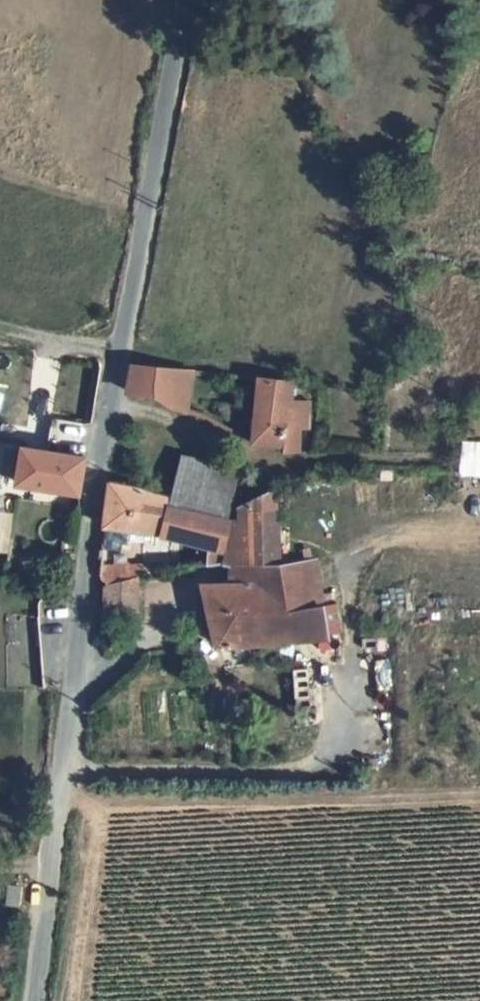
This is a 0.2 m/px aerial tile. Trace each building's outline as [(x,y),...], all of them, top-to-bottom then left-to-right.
[(159,393),(165,358),(136,354),(131,385),(159,393)] [(173,405),(185,410),(192,362),(165,358),(159,393),(163,397),(173,405)] [(305,403),(290,402),(289,375),(259,371),(249,437),(279,443),(280,449),(292,449),(293,431),(304,431),(305,403)] [(47,438),(81,439),(82,418),(48,417),(47,438)] [(81,491),(88,453),(24,444),(20,483),(81,491)] [(227,457),(170,450),(164,485),(163,499),(213,505),(219,505),(227,457)] [(213,505),(163,499),(164,485),(107,471),(103,528),(113,530),(115,519),(197,531),(196,556),(213,552),(213,535),(213,505)] [(213,505),(213,535),(231,535),(243,535),(244,551),(280,553),(272,487),(236,498),(235,507),(219,505),(213,505)] [(243,535),(231,535),(230,577),(279,576),(280,553),(244,551),(243,535)] [(280,553),(279,576),(230,577),(201,578),(206,647),(290,640),(285,601),(317,601),(315,555),(280,553)] [(106,575),(129,570),(129,557),(100,555),(99,575),(106,575)] [(101,613),(131,617),(138,568),(129,570),(106,575),(101,613)] [(27,886),(14,885),(13,905),(26,906),(27,886)]
